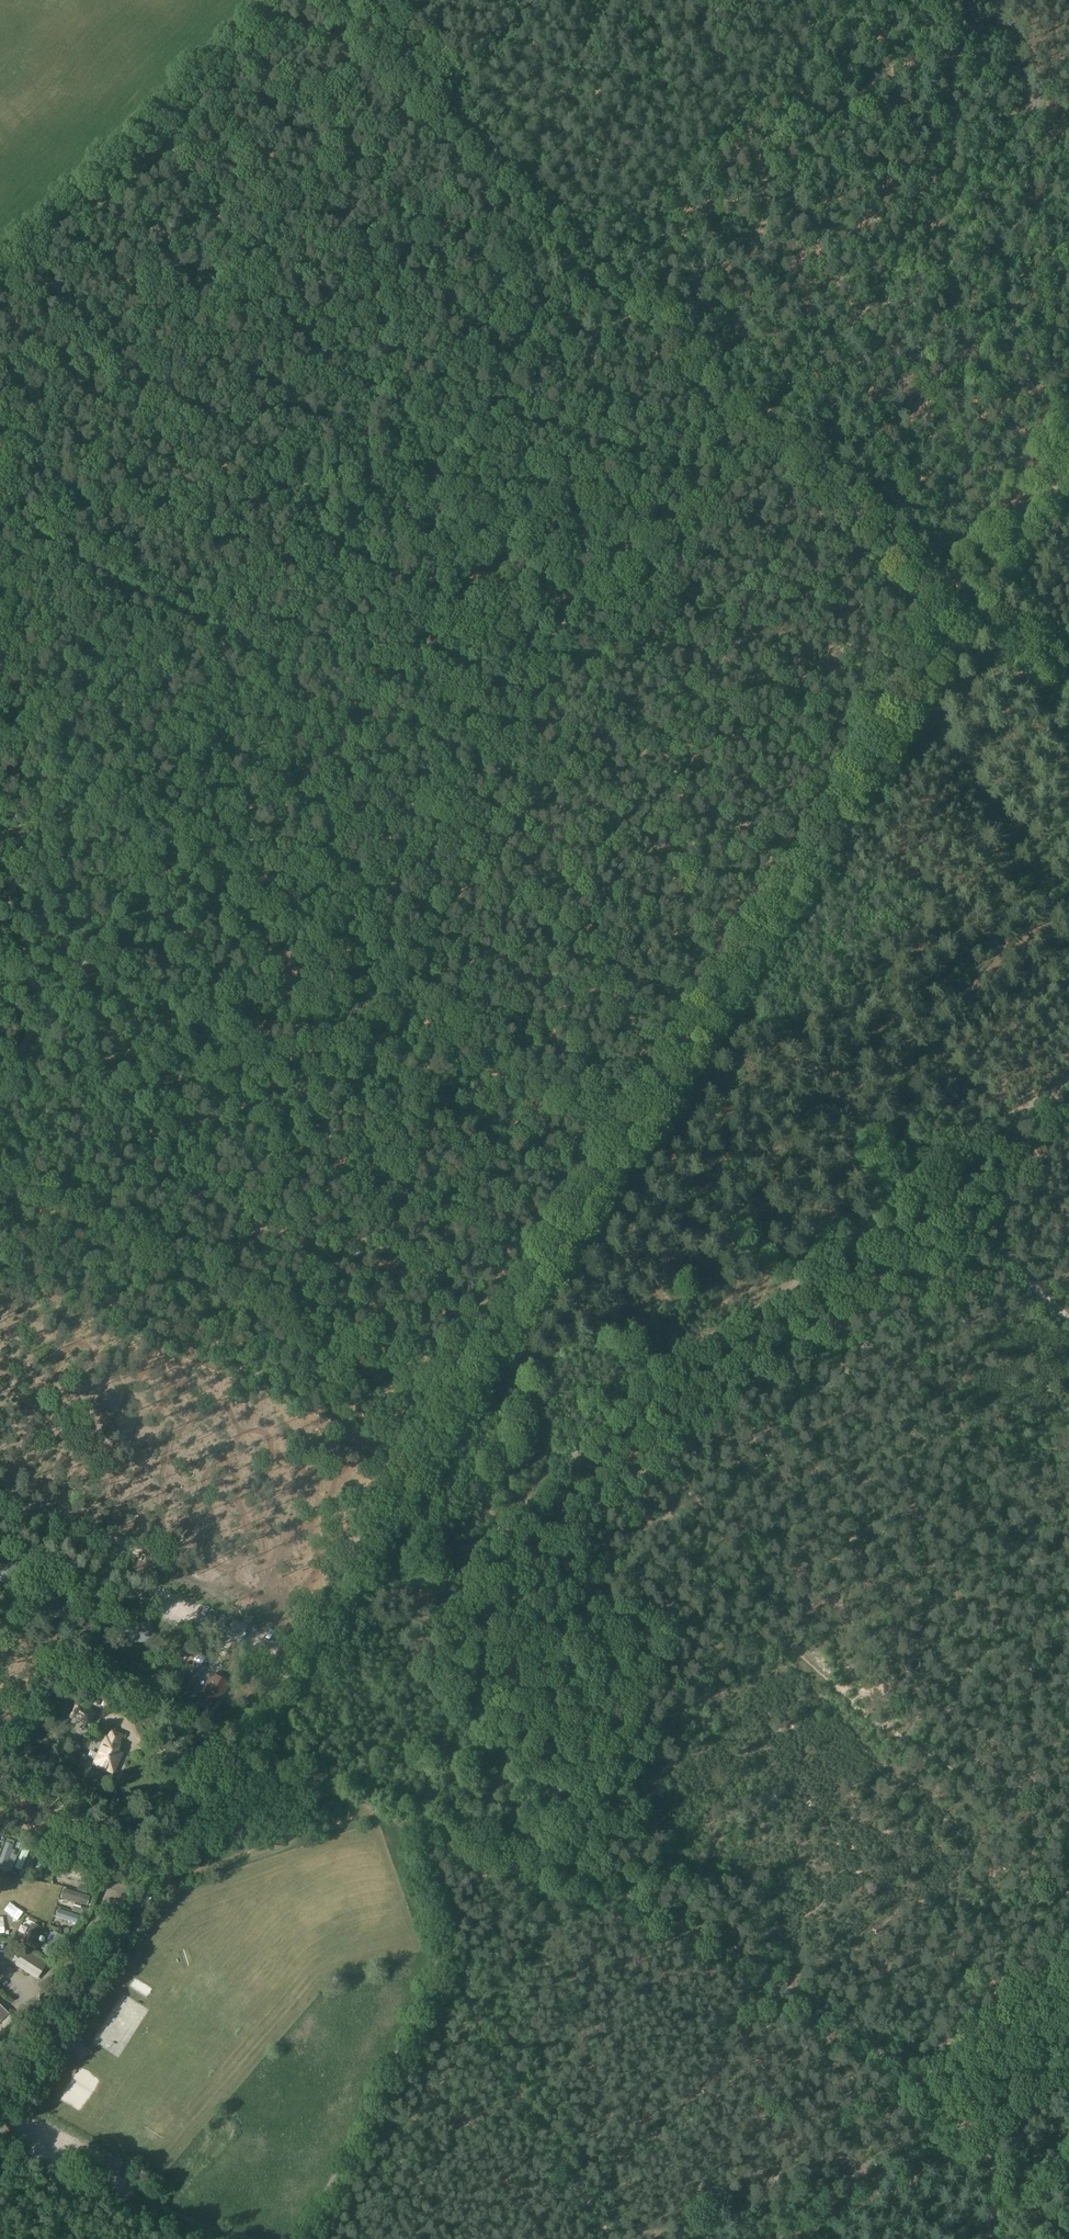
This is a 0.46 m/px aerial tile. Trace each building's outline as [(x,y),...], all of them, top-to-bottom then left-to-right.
[(0,1563),(0,1582),(20,1582),(19,1563),(0,1563)] [(150,1622),(122,1625),(124,1645),(152,1641),(150,1622)] [(186,1699),(204,1669),(193,1662),(174,1692),(186,1699)] [(215,1705),(227,1684),(212,1674),(199,1695),(215,1705)] [(90,1727),(97,1711),(76,1701),(68,1717),(90,1727)] [(182,1715),(182,1716),(187,1718),(188,1717),(191,1710),(191,1708),(186,1706),(185,1707),(182,1715)] [(120,1743),(123,1735),(111,1729),(107,1736),(105,1735),(91,1765),(113,1775),(123,1754),(117,1751),(121,1743),(120,1743)] [(0,1859),(0,1865),(5,1866),(13,1845),(6,1843),(0,1859)] [(23,1848),(15,1868),(21,1871),(29,1850),(23,1848)] [(40,1856),(33,1874),(38,1877),(46,1859),(40,1856)] [(91,1886),(94,1871),(95,1867),(71,1861),(71,1862),(69,1870),(83,1874),(81,1883),(91,1886)] [(87,1906),(89,1897),(64,1889),(61,1898),(87,1906)] [(57,1909),(55,1917),(76,1924),(79,1916),(57,1909)] [(32,1924),(23,1942),(31,1946),(39,1928),(32,1924)] [(53,1932),(41,1954),(48,1958),(60,1935),(53,1932)] [(18,1946),(8,1962),(36,1979),(46,1964),(18,1946)] [(8,2014),(0,2005),(0,2022),(8,2014)]
